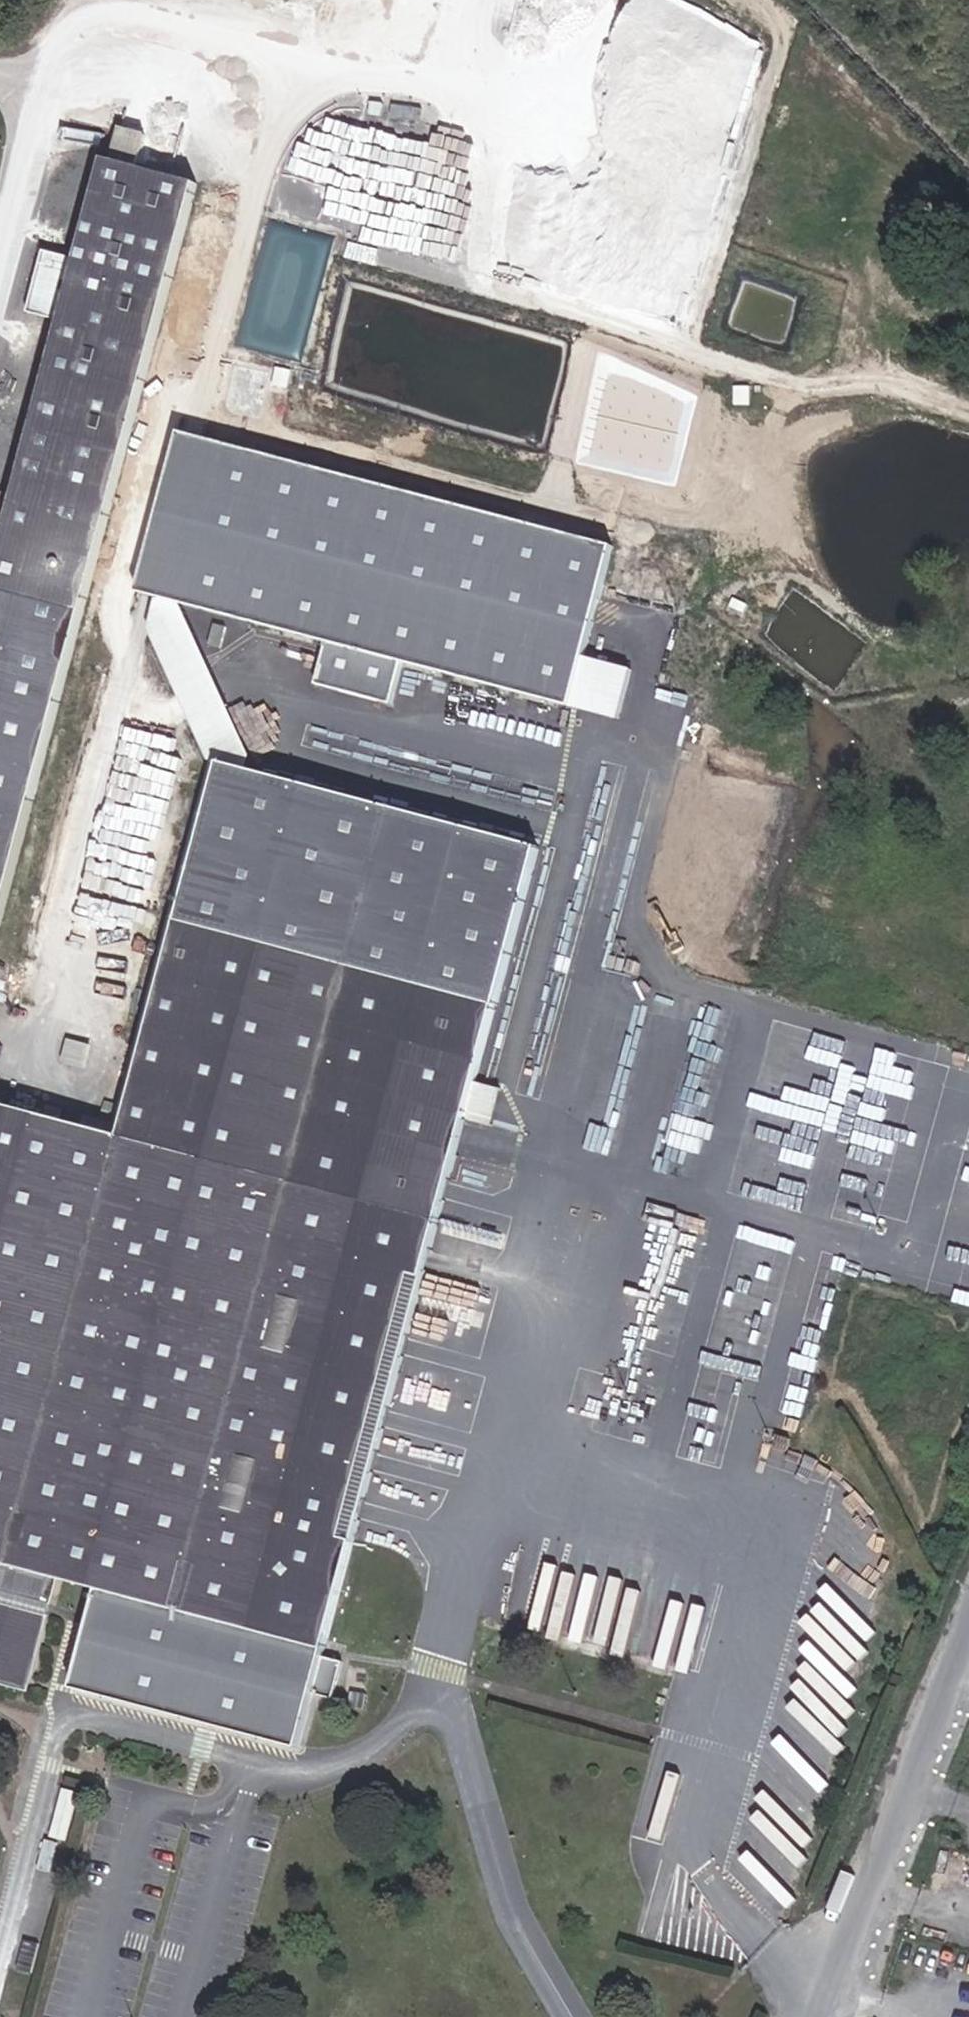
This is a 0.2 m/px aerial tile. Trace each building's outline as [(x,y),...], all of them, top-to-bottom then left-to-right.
[(23,813),(122,461),(200,180),(114,153),(86,252),(52,244),(36,303),(66,312),(0,551),(0,897),(23,813)] [(238,344),(303,361),(336,234),(271,217),(238,344)] [(606,542),(169,423),(124,589),(318,641),(307,680),(382,700),(394,657),(563,703),(606,542)] [(12,1670),(41,1562),(307,1639),(401,1298),(526,845),(220,750),(114,1124),(0,1092),(0,1666),(12,1670)] [(15,1075),(18,1063),(0,1058),(0,1071),(15,1075)] [(529,1546),(517,1622),(687,1650),(697,1588),(610,1574),(612,1560),(529,1546)]
